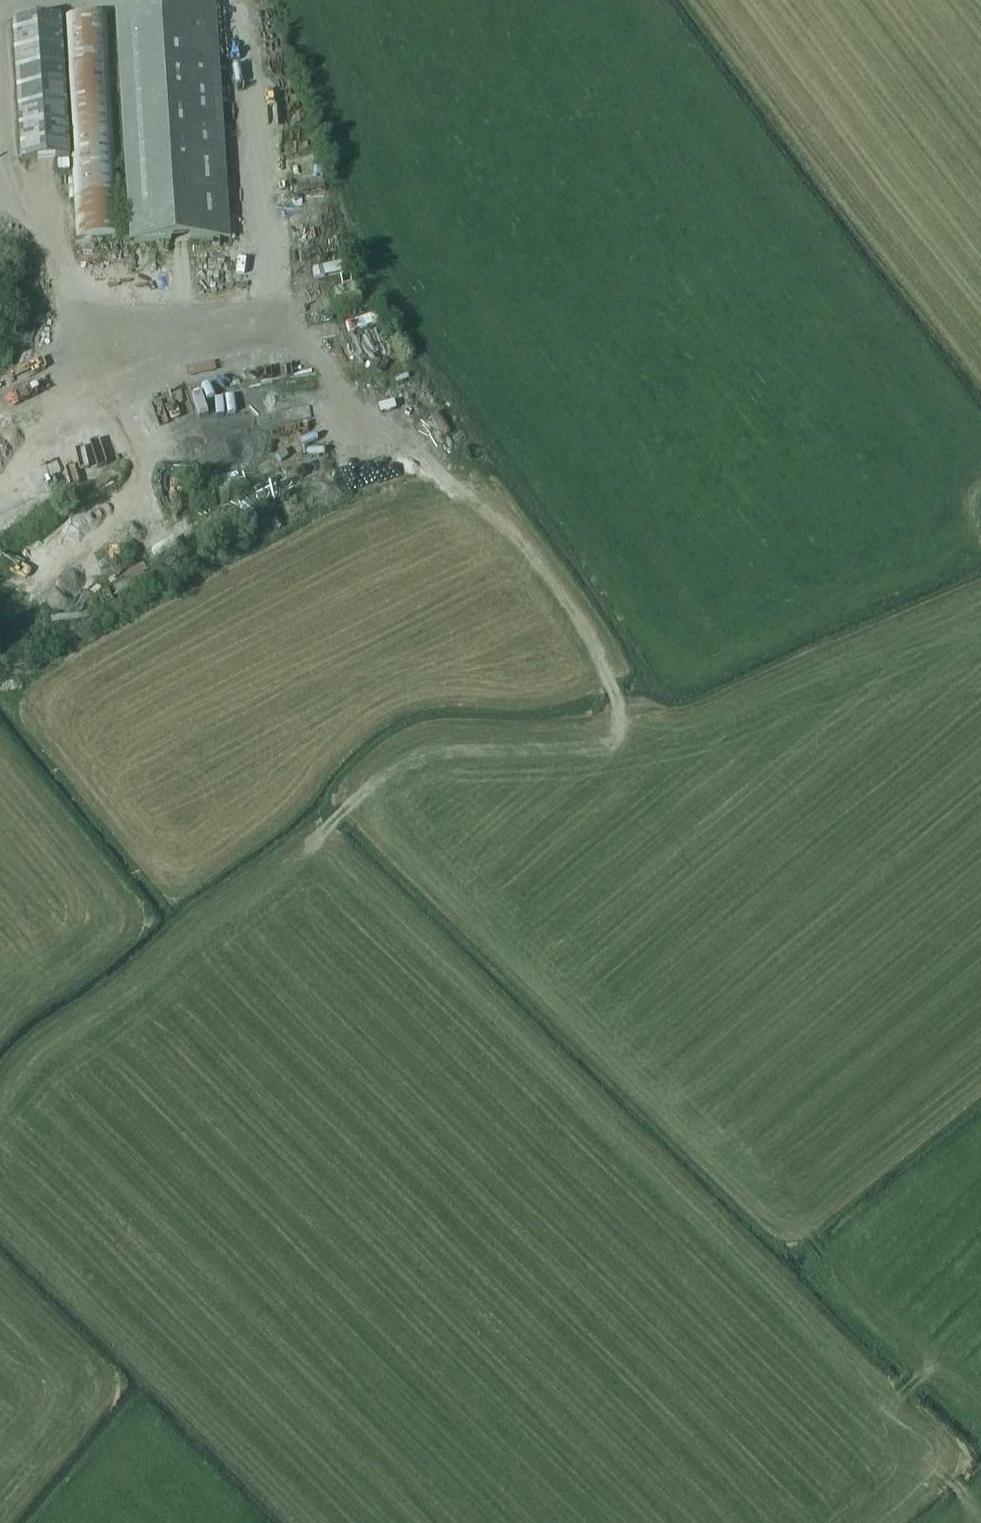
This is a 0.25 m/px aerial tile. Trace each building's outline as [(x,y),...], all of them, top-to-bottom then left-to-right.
[(115,11),(129,244),(229,238),(214,5),(115,11)] [(59,18),(74,237),(118,234),(103,15),(59,18)] [(10,21),(20,160),(67,157),(57,18),(10,21)] [(75,481),(98,474),(95,464),(71,471),(75,481)]
